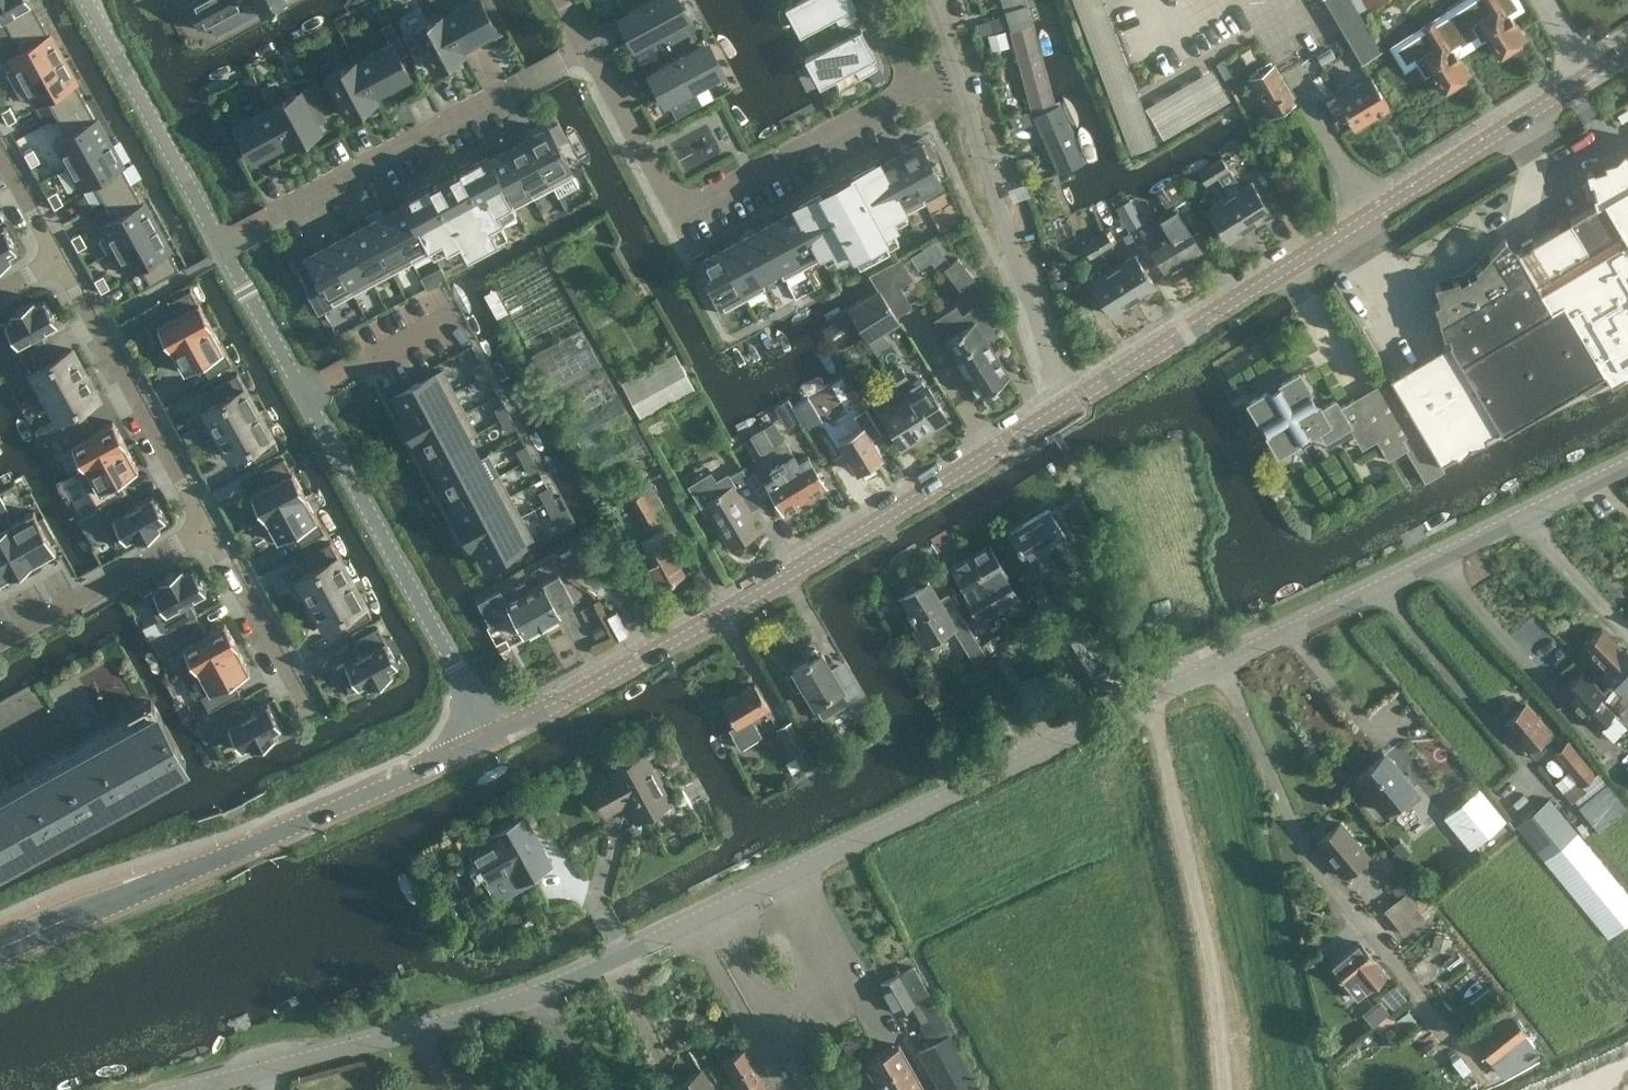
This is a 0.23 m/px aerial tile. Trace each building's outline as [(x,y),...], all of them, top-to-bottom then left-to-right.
[(3,19),(10,32),(39,16),(30,0),(0,0),(0,20),(3,19)] [(186,4),(200,29),(210,24),(216,35),(261,10),(262,12),(286,0),(193,0),(186,4)] [(461,48),(496,29),(480,0),(470,0),(443,15),(460,48),(461,48)] [(676,0),(635,0),(624,6),(627,12),(621,15),(636,43),(685,16),(676,0)] [(785,6),(786,8),(788,6),(800,29),(832,12),(841,27),(859,16),(849,0),(796,0),(785,6)] [(1011,28),(1032,22),(1025,0),(1002,0),(1011,28)] [(1121,145),(1234,110),(1222,71),(1135,98),(1104,0),(1076,0),(1121,145)] [(1486,36),(1499,55),(1525,39),(1501,0),(1480,0),(1487,11),(1475,18),(1475,19),(1470,22),(1481,40),(1486,36)] [(1366,24),(1358,11),(1354,4),(1333,17),(1344,37),(1366,24)] [(460,48),(443,15),(412,31),(417,38),(409,42),(415,54),(423,50),(433,68),(463,52),(461,48),(460,48)] [(13,67),(7,70),(14,85),(63,57),(50,34),(49,34),(39,16),(10,32),(20,50),(8,57),(13,67)] [(1424,75),(1430,72),(1443,90),(1469,74),(1434,17),(1419,27),(1431,46),(1419,53),(1420,54),(1414,58),(1424,75)] [(335,19),(323,25),(329,36),(340,30),(335,19)] [(390,43),(357,61),(374,94),(375,94),(409,75),(400,57),(407,53),(390,21),(381,26),(390,43)] [(1032,26),(1011,31),(1032,107),(1053,101),(1032,26)] [(823,42),(818,27),(803,32),(808,47),(823,42)] [(848,35),(805,58),(805,59),(808,58),(820,80),(851,63),(860,78),(868,73),(874,83),(885,76),(879,67),(878,67),(860,37),(862,35),(860,30),(862,29),(861,28),(848,35)] [(720,71),(702,37),(654,63),(657,69),(652,72),(666,100),(720,71)] [(1355,51),(1361,61),(1381,50),(1374,39),(1355,51)] [(670,54),(678,49),(674,42),(666,46),(670,54)] [(63,57),(14,85),(22,99),(29,95),(34,105),(47,98),(57,116),(85,100),(75,82),(77,81),(63,57)] [(357,61),(326,77),(346,115),(377,98),(375,94),(374,94),(357,61)] [(1273,64),(1250,77),(1272,116),(1295,102),(1273,64)] [(252,74),(243,78),(252,95),(261,90),(252,74)] [(1371,75),(1336,96),(1353,125),(1388,104),(1371,75)] [(310,86),(301,90),(271,106),(289,140),(288,140),(290,145),(291,144),(321,128),(318,123),(327,118),(310,86)] [(67,135),(55,141),(68,165),(111,141),(98,117),(95,118),(85,100),(57,116),(67,135)] [(253,158),(288,140),(289,140),(271,106),(235,125),(253,158)] [(10,107),(1,112),(8,124),(16,119),(10,107)] [(1059,108),(1038,117),(1061,171),(1083,162),(1059,108)] [(1015,130),(1033,123),(1028,111),(1009,115),(1015,130)] [(548,127),(527,138),(553,187),(574,176),(548,127)] [(527,138),(508,149),(533,197),(553,187),(527,138)] [(111,141),(68,165),(81,189),(93,182),(103,200),(132,185),(122,166),(123,166),(111,141)] [(900,154),(921,193),(941,182),(920,143),(900,154)] [(33,149),(25,154),(31,166),(40,161),(33,149)] [(508,149),(488,159),(516,212),(517,211),(515,207),(533,197),(508,149)] [(900,154),(881,164),(907,213),(926,202),(921,193),(900,154)] [(488,159),(486,155),(460,169),(460,168),(449,174),(453,179),(443,185),(440,179),(429,184),(430,185),(403,199),(406,203),(434,256),(460,242),(467,256),(498,240),(490,226),(516,212),(488,159)] [(1222,157),(1210,164),(1218,177),(1230,170),(1222,157)] [(826,193),(824,189),(795,204),(797,209),(823,257),(825,261),(852,247),(859,261),(889,245),(882,231),(909,217),(907,213),(881,164),(878,160),(849,175),(852,180),(843,184),(846,190),(837,194),(835,189),(826,193)] [(1206,185),(1218,177),(1210,164),(1197,172),(1206,185)] [(1248,225),(1271,211),(1252,180),(1230,194),(1248,225)] [(106,235),(99,239),(107,253),(157,226),(143,202),(142,203),(132,185),(103,200),(113,219),(101,226),(106,235)] [(63,203),(56,191),(48,196),(55,208),(63,203)] [(1225,239),(1248,225),(1230,194),(1207,208),(1225,239)] [(1115,208),(1126,227),(1141,219),(1130,199),(1115,208)] [(1444,337),(1449,335),(1451,341),(1390,377),(1400,393),(1425,438),(1441,464),(1456,455),(1459,458),(1470,447),(1471,447),(1487,442),(1486,438),(1500,429),(1502,433),(1604,373),(1611,384),(1626,375),(1627,377),(1627,238),(1605,199),(1519,250),(1505,237),(1476,268),(1477,271),(1460,281),(1459,278),(1435,284),(1439,301),(1434,303),(1444,337)] [(406,203),(387,214),(412,262),(413,261),(431,252),(433,256),(434,256),(406,203)] [(1157,217),(1184,261),(1202,251),(1175,205),(1157,217)] [(803,268),(823,257),(797,209),(778,219),(803,268)] [(412,262),(387,214),(367,224),(393,272),(412,262)] [(1157,217),(1139,228),(1166,272),(1184,261),(1157,217)] [(758,230),(779,269),(784,278),(803,268),(778,219),(758,230)] [(393,272),(367,224),(347,235),(373,283),(393,272)] [(4,225),(0,227),(0,265),(12,258),(10,254),(17,249),(4,225)] [(157,226),(107,253),(108,254),(115,250),(128,273),(140,267),(150,285),(179,269),(169,250),(170,250),(160,231),(157,226)] [(761,279),(779,269),(758,230),(740,240),(761,279)] [(1113,242),(1106,231),(1095,239),(1101,250),(1113,242)] [(87,245),(80,233),(71,238),(78,250),(87,245)] [(373,283),(347,235),(328,245),(353,293),(373,283)] [(1101,250),(1095,239),(1083,246),(1090,257),(1101,250)] [(766,288),(761,279),(740,240),(719,250),(745,299),(766,288)] [(307,256),(333,304),(353,293),(328,245),(307,256)] [(719,250),(699,261),(712,287),(707,289),(720,312),(725,310),(745,299),(719,250)] [(943,252),(933,259),(938,267),(949,261),(943,252)] [(1136,253),(1114,267),(1132,298),(1155,284),(1136,253)] [(871,275),(880,289),(895,314),(910,305),(897,285),(911,276),(899,257),(871,275)] [(973,277),(958,257),(944,268),(961,287),(973,277)] [(440,266),(428,273),(434,283),(446,277),(440,266)] [(1113,269),(1091,283),(1110,313),(1132,299),(1113,269)] [(110,287),(103,275),(95,280),(101,292),(110,287)] [(198,302),(191,289),(168,302),(175,315),(157,325),(171,349),(212,327),(199,302),(198,302)] [(868,340),(882,331),(900,320),(895,314),(880,289),(848,308),(868,340)] [(613,471),(645,529),(658,522),(653,512),(664,506),(653,487),(651,488),(646,480),(661,472),(650,452),(649,452),(563,293),(513,320),(598,479),(613,471)] [(16,363),(47,345),(41,333),(58,323),(44,299),(36,303),(34,298),(9,312),(12,317),(4,321),(0,323),(0,332),(9,349),(9,350),(16,363)] [(992,328),(978,305),(953,320),(959,329),(944,339),(945,340),(957,358),(953,361),(962,376),(966,374),(978,393),(979,394),(1009,375),(1009,374),(1008,374),(983,334),(992,328)] [(231,363),(212,327),(171,349),(184,372),(201,362),(208,375),(231,363)] [(54,358),(47,345),(16,363),(17,363),(25,359),(45,394),(85,372),(72,348),(54,358)] [(697,392),(675,352),(621,381),(642,421),(697,392)] [(479,363),(472,366),(478,378),(488,373),(481,361),(479,363)] [(924,430),(946,416),(947,416),(923,377),(910,385),(907,381),(910,379),(902,366),(895,371),(893,367),(887,370),(924,430)] [(443,369),(396,394),(407,415),(402,417),(403,418),(454,391),(443,369)] [(883,392),(870,400),(877,411),(880,409),(902,444),(924,430),(887,370),(882,373),(885,377),(876,382),(883,392)] [(98,396),(85,372),(45,394),(64,430),(56,434),(57,435),(88,418),(81,406),(98,396)] [(1278,450),(1309,432),(1319,426),(1328,440),(1351,427),(1349,424),(1362,417),(1388,460),(1405,449),(1425,438),(1400,393),(1392,397),(1383,381),(1380,383),(1382,387),(1356,402),(1354,398),(1340,407),(1335,399),(1320,408),(1299,372),(1249,401),(1278,450)] [(204,409),(217,432),(258,410),(237,373),(214,386),(222,399),(204,409)] [(488,373),(478,378),(485,390),(494,385),(488,373)] [(454,391),(403,418),(414,439),(465,412),(454,391)] [(498,406),(495,408),(501,420),(510,415),(504,403),(498,406)] [(862,425),(837,439),(858,471),(881,456),(869,436),(880,430),(866,408),(854,414),(862,425)] [(278,447),(258,410),(217,432),(231,457),(248,447),(255,460),(278,447)] [(465,412),(414,439),(414,440),(419,438),(429,458),(476,433),(465,412)] [(510,415),(501,420),(507,431),(516,426),(510,415)] [(95,431),(88,418),(57,435),(64,449),(72,445),(84,467),(77,471),(77,472),(126,445),(113,421),(95,431)] [(824,491),(824,487),(825,486),(807,455),(797,461),(793,455),(794,455),(784,436),(783,437),(774,422),(764,428),(805,499),(813,493),(816,495),(824,491)] [(798,503),(805,499),(764,428),(751,435),(775,474),(765,480),(784,511),(787,510),(790,511),(797,507),(798,503)] [(441,478),(478,458),(468,438),(477,433),(476,433),(429,458),(441,478)] [(1406,449),(1405,449),(1425,482),(1445,471),(1441,464),(1425,438),(1406,449)] [(127,445),(126,445),(77,472),(90,495),(97,508),(128,491),(121,478),(138,469),(126,446),(127,445)] [(518,449),(517,450),(523,461),(532,456),(526,445),(518,449)] [(478,458),(441,478),(452,499),(499,474),(498,473),(488,453),(478,458)] [(532,456),(523,461),(529,473),(538,468),(532,456)] [(264,517),(305,495),(306,495),(292,470),(291,471),(284,457),(261,470),(268,483),(250,492),(263,517),(264,517)] [(732,547),(746,538),(758,531),(747,512),(764,503),(742,467),(730,474),(729,471),(716,478),(711,470),(687,484),(705,514),(710,511),(732,547)] [(755,469),(747,474),(754,486),(762,499),(769,495),(770,494),(755,469)] [(499,474),(452,499),(462,519),(458,521),(458,522),(510,495),(499,474)] [(548,487),(539,492),(545,503),(554,498),(548,487)] [(135,503),(128,491),(97,508),(104,521),(118,545),(126,541),(134,537),(136,541),(161,527),(158,523),(166,518),(152,494),(135,503)] [(324,532),(305,495),(264,517),(276,540),(293,531),(300,544),(324,532)] [(510,495),(458,522),(470,543),(521,516),(510,495)] [(554,498),(545,503),(552,515),(561,510),(554,498)] [(0,504),(0,516),(1,517),(5,514),(9,512),(4,502),(0,504)] [(1048,506),(1009,531),(1014,538),(1026,558),(1046,546),(1063,572),(1080,561),(1066,538),(1064,535),(1065,535),(1048,506)] [(56,540),(43,515),(38,518),(34,510),(10,523),(5,514),(36,570),(43,566),(39,560),(56,550),(52,542),(56,540)] [(5,514),(1,517),(0,517),(0,560),(9,576),(25,567),(29,574),(36,570),(5,514)] [(521,516),(470,543),(470,544),(474,542),(485,563),(532,538),(521,516)] [(648,552),(642,555),(660,588),(686,573),(668,541),(667,541),(661,529),(641,539),(648,552)] [(298,577),(311,601),(351,579),(331,542),(307,555),(315,568),(298,577)] [(1006,575),(1007,575),(988,543),(970,555),(1002,608),(1019,598),(1006,575)] [(574,576),(582,570),(570,551),(561,557),(574,576)] [(1002,608),(970,555),(951,565),(969,598),(967,599),(981,621),(1002,608)] [(0,560),(0,581),(9,576),(0,560)] [(189,601),(206,591),(193,566),(185,571),(182,566),(158,580),(160,584),(152,589),(145,593),(158,617),(165,631),(196,614),(189,601)] [(561,616),(558,611),(574,602),(559,574),(530,590),(525,580),(519,583),(543,626),(561,616)] [(371,616),(351,579),(311,601),(324,625),(341,616),(348,629),(371,616)] [(925,645),(953,628),(974,662),(986,654),(954,601),(944,607),(927,580),(916,587),(914,585),(905,591),(906,593),(903,595),(921,624),(915,627),(925,645)] [(524,636),(543,626),(519,583),(512,587),(517,597),(508,602),(501,590),(477,602),(490,626),(512,614),(524,636)] [(629,634),(620,618),(616,611),(607,616),(619,639),(629,634)] [(166,632),(152,639),(159,653),(181,641),(183,645),(182,645),(196,669),(238,646),(225,622),(206,632),(199,619),(176,632),(173,627),(165,631),(166,632)] [(377,626),(354,639),(362,652),(345,662),(337,666),(351,691),(358,686),(359,687),(366,682),(369,687),(394,673),(391,668),(399,664),(377,626)] [(1585,645),(1608,668),(1605,672),(1620,688),(1627,680),(1627,649),(1625,652),(1602,628),(1585,645)] [(1003,640),(1002,645),(1005,650),(1010,651),(1015,648),(1016,642),(1013,638),(1007,637),(1003,640)] [(506,639),(496,645),(501,652),(510,647),(506,639)] [(250,670),(237,647),(238,647),(238,646),(196,669),(196,670),(197,670),(209,691),(201,696),(209,710),(240,693),(233,680),(250,670)] [(794,671),(789,678),(796,689),(804,687),(816,707),(822,718),(848,702),(853,710),(869,700),(848,664),(835,672),(832,667),(823,652),(821,653),(815,648),(807,652),(809,660),(793,669),(794,671)] [(1604,692),(1581,670),(1562,690),(1598,728),(1615,712),(1600,697),(1604,692)] [(763,717),(773,711),(756,682),(722,702),(735,724),(729,728),(733,734),(732,735),(740,749),(759,738),(758,737),(762,734),(752,718),(760,714),(763,717)] [(1612,706),(1626,719),(1627,717),(1627,690),(1612,706)] [(273,731),(281,726),(267,702),(250,711),(243,698),(220,711),(241,749),(249,744),(251,749),(276,735),(273,731)] [(186,763),(151,700),(133,710),(132,706),(130,707),(132,710),(128,712),(129,714),(0,785),(0,866),(186,763)] [(1503,720),(1535,758),(1548,747),(1540,739),(1550,730),(1525,701),(1503,720)] [(776,729),(791,755),(794,754),(804,772),(818,763),(792,719),(776,729)] [(1566,741),(1553,753),(1568,770),(1554,782),(1563,793),(1571,803),(1586,790),(1581,785),(1595,773),(1566,741)] [(1385,814),(1415,788),(1385,751),(1354,776),(1385,814)] [(637,821),(655,811),(654,809),(669,801),(671,803),(672,802),(645,752),(609,771),(612,776),(607,778),(604,772),(589,780),(607,813),(626,802),(637,821)] [(1578,801),(1598,828),(1627,807),(1609,780),(1578,801)] [(1443,817),(1470,849),(1506,820),(1479,787),(1443,817)] [(1541,855),(1574,828),(1549,798),(1516,825),(1541,855)] [(469,851),(488,885),(511,872),(517,883),(551,864),(524,815),(488,835),(490,839),(469,851)] [(1316,842),(1345,877),(1370,856),(1341,822),(1316,842)] [(1541,855),(1607,937),(1627,920),(1627,893),(1574,828),(1541,855)] [(460,837),(449,844),(456,856),(467,849),(460,837)] [(1404,893),(1386,909),(1405,934),(1425,917),(1407,894),(1406,892),(1404,893)] [(1434,935),(1431,946),(1449,950),(1452,939),(1434,935)] [(1386,974),(1381,967),(1360,941),(1329,965),(1357,998),(1386,974)] [(919,1021),(931,1042),(952,1031),(915,965),(899,973),(880,984),(897,1013),(920,1001),(928,1016),(919,1021)] [(1394,981),(1380,990),(1390,1005),(1404,996),(1394,981)] [(1379,999),(1362,1013),(1373,1026),(1389,1012),(1379,999)] [(1512,1013),(1476,1043),(1493,1064),(1503,1076),(1539,1048),(1529,1035),(1512,1013)] [(952,1031),(931,1042),(917,1050),(939,1088),(936,1089),(985,1089),(952,1031)] [(1339,1037),(1328,1046),(1334,1054),(1344,1045),(1339,1037)] [(900,1043),(866,1062),(882,1089),(926,1089),(900,1043)] [(744,1047),(723,1060),(741,1089),(769,1089),(744,1047)] [(676,1085),(679,1089),(713,1089),(701,1070),(676,1085)]
